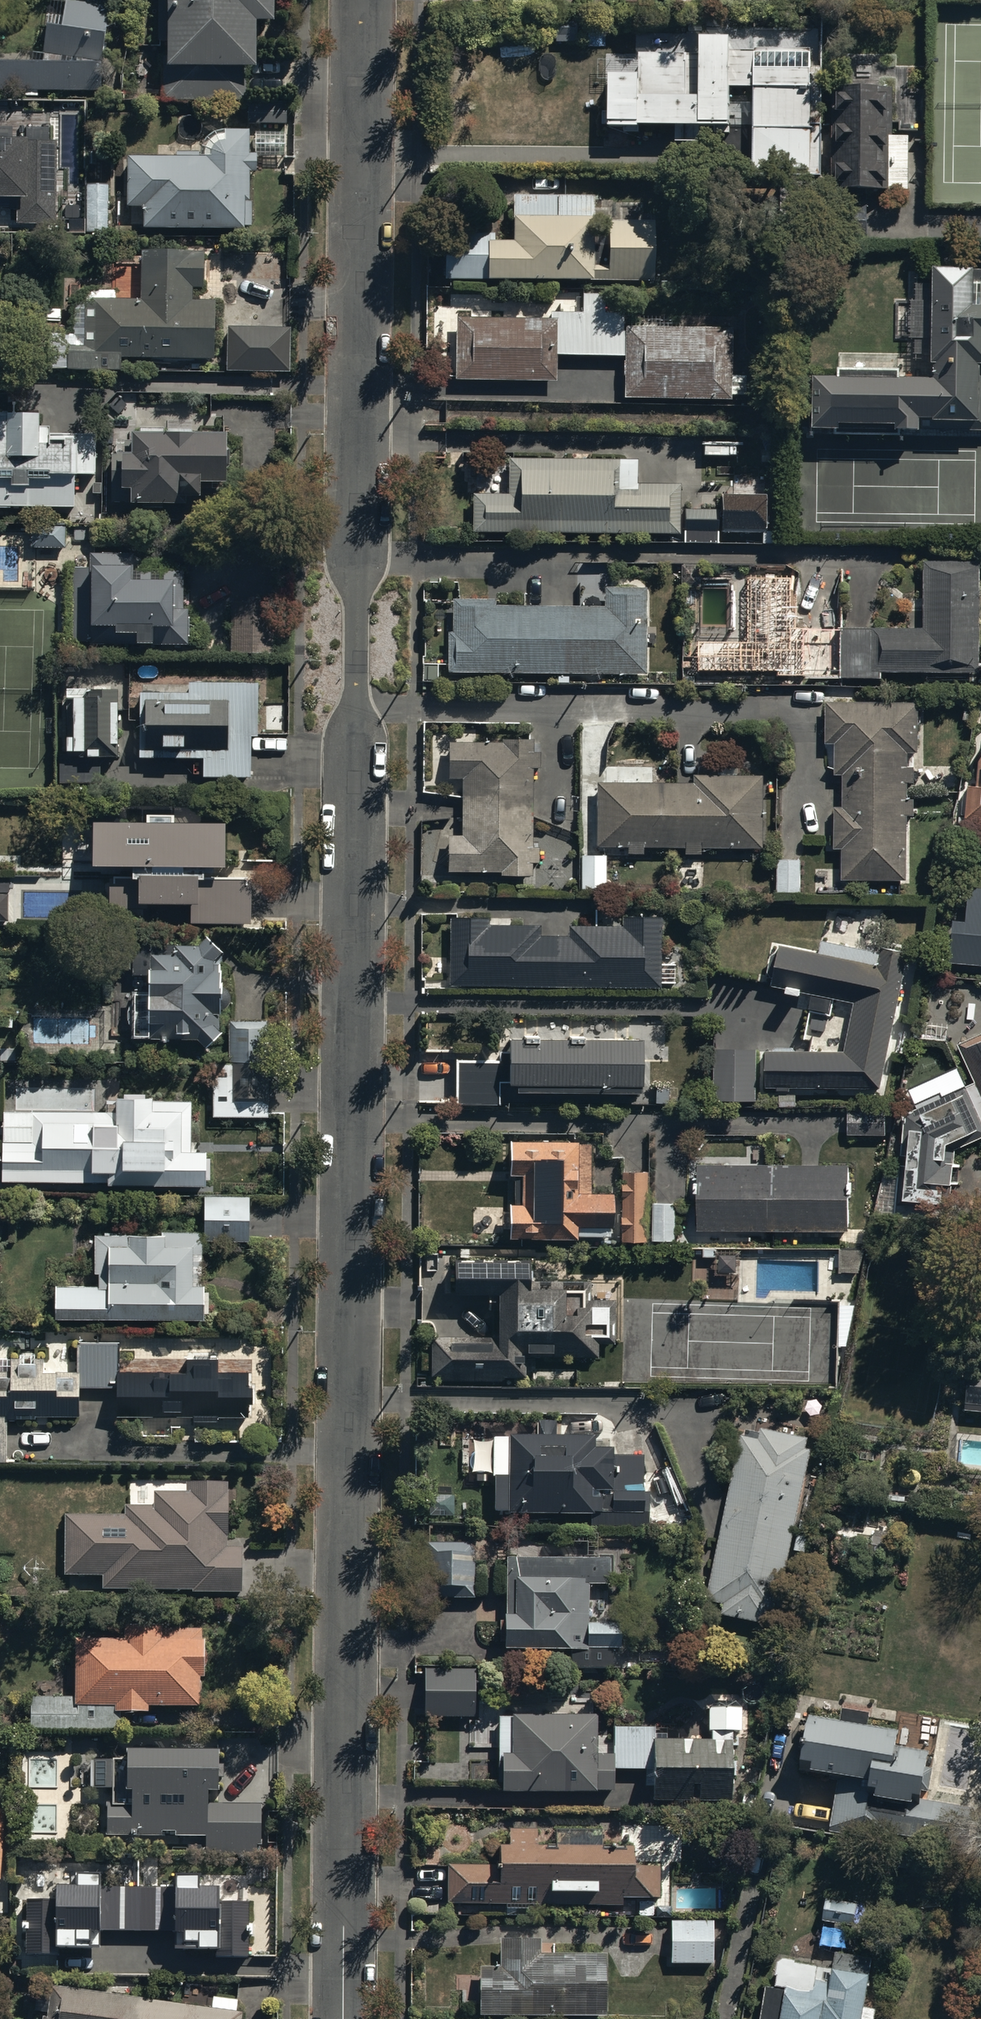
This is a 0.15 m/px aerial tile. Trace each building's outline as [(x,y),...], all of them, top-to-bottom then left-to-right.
[(97,90),(108,0),(88,0),(84,0),(50,0),(44,58),(0,57),(0,88),(97,90)] [(157,40),(162,40),(162,98),(242,99),(243,62),(255,62),(255,15),(270,16),(270,0),(157,0),(157,40)] [(577,19),(555,19),(555,42),(578,42),(577,19)] [(699,140),(699,121),(729,121),(729,85),(753,85),(753,124),(810,125),(810,29),(699,29),(699,51),(636,53),(606,53),(606,77),(609,77),(609,121),(675,121),(675,140),(699,140)] [(833,189),(909,188),(908,134),(893,134),(892,86),(832,85),(832,107),(837,107),(837,168),(833,168),(833,189)] [(248,100),(248,122),(286,123),(287,101),(248,100)] [(210,147),(209,155),(126,153),(125,204),(144,204),(143,223),(250,225),(250,198),(247,197),(247,169),(255,169),(256,151),(247,151),(248,128),(223,127),(223,138),(216,138),(210,147)] [(17,198),(17,221),(56,221),(56,140),(28,140),(28,134),(0,134),(0,198),(17,198)] [(108,184),(86,184),(85,231),(107,231),(108,184)] [(592,279),(593,265),(593,194),(513,193),(512,238),(493,238),(493,230),(444,229),(444,277),(592,279)] [(593,265),(592,279),(654,279),(654,220),(607,220),(607,265),(593,265)] [(106,350),(106,367),(119,367),(119,355),(214,355),(214,299),(191,299),(191,288),(201,288),(201,243),(137,243),(137,296),(84,296),(84,327),(83,350),(106,350)] [(814,373),(814,375),(800,374),(800,380),(790,380),(790,403),(800,403),(800,407),(813,407),(813,427),(980,432),(980,268),(975,268),(975,265),(934,264),(931,360),(934,360),(933,376),(814,373)] [(557,353),(625,354),(625,329),(623,329),(623,311),(604,311),(604,292),(582,291),(582,309),(550,309),(550,316),(557,316),(557,353)] [(456,316),(455,378),(557,378),(557,353),(557,316),(550,316),(456,316)] [(730,398),(731,325),(625,323),(625,329),(625,354),(624,396),(730,398)] [(290,369),(291,326),(244,325),(244,369),(290,369)] [(74,504),(74,473),(95,473),(96,433),(49,433),(49,424),(39,424),(39,409),(0,409),(0,504),(74,504)] [(225,478),(225,428),(132,427),(132,438),(115,438),(115,451),(111,451),(110,498),(185,499),(185,496),(200,496),(200,478),(225,478)] [(473,531),(678,533),(679,483),(624,483),(624,458),(508,458),(508,493),(473,492),(473,531)] [(766,493),(721,492),(720,529),(765,530),(766,493)] [(685,530),(718,531),(719,509),(685,508),(685,530)] [(31,546),(65,547),(66,524),(32,524),(31,546)] [(76,527),(76,541),(90,540),(90,527),(76,527)] [(134,551),(91,550),(91,567),(72,567),(72,633),(90,641),(187,643),(188,607),(181,606),(182,570),(140,569),(140,574),(133,574),(134,551)] [(841,626),(841,676),(881,676),(881,671),(979,672),(980,560),(924,559),(924,626),(841,626)] [(841,676),(841,626),(797,626),(798,568),(741,568),(741,633),(692,633),(692,675),(841,676)] [(494,597),(452,597),(452,631),(447,630),(447,671),(646,671),(646,586),(604,586),(604,605),(495,605),(494,597)] [(273,601),(231,600),(231,651),(273,652),(273,601)] [(188,690),(139,690),(138,756),(203,756),(202,776),(249,776),(249,733),(256,733),(257,680),(188,680),(188,690)] [(116,686),(66,685),(66,748),(60,748),(60,780),(100,781),(101,753),(115,753),(116,686)] [(919,701),(826,701),(825,742),(835,742),(834,774),(842,774),(842,807),(833,807),(833,847),(840,847),(840,878),(906,879),(907,813),(912,813),(912,799),(908,799),(908,780),(913,780),(913,767),(907,767),(907,751),(918,751),(919,701)] [(502,741),(449,740),(449,778),(462,778),(461,834),(449,834),(448,870),(500,870),(500,873),(532,874),(532,861),(538,861),(538,841),(533,841),(533,766),(540,766),(540,743),(533,743),(533,738),(502,738),(502,741)] [(967,785),(965,824),(980,825),(980,758),(977,758),(977,785),(967,785)] [(701,846),(759,846),(759,774),(692,774),(692,782),(598,781),(597,845),(625,845),(625,853),(644,853),(644,845),(683,846),(683,852),(701,853),(701,846)] [(144,818),(92,817),(91,861),(131,862),(131,877),(109,876),(108,907),(137,907),(138,899),(190,900),(189,920),(248,921),(249,876),(204,875),(204,862),(222,862),(223,819),(173,818),(173,813),(145,813),(144,818)] [(605,854),(581,854),(582,889),(606,888),(605,854)] [(801,859),(776,858),(776,893),(801,893),(801,859)] [(953,915),(949,961),(980,964),(980,884),(968,883),(965,916),(953,915)] [(450,985),(659,986),(659,915),(617,915),(617,924),(568,924),(568,934),(540,934),(540,923),(488,922),(488,915),(450,914),(450,985)] [(197,942),(131,942),(131,949),(130,949),(130,950),(129,950),(129,951),(128,951),(128,952),(127,952),(127,953),(127,954),(126,954),(126,955),(126,956),(126,957),(126,958),(126,959),(126,960),(126,961),(126,962),(127,963),(127,964),(128,964),(128,965),(129,966),(130,967),(131,968),(132,968),(132,973),(146,973),(145,989),(132,990),(132,1002),(131,1003),(130,1004),(129,1005),(129,1006),(128,1006),(128,1007),(128,1008),(127,1008),(127,1009),(127,1010),(127,1011),(126,1012),(126,1013),(126,1014),(126,1015),(126,1016),(126,1017),(127,1017),(127,1018),(127,1019),(127,1020),(128,1021),(128,1022),(129,1022),(129,1023),(129,1024),(130,1024),(131,1036),(195,1036),(203,1047),(219,1032),(219,962),(213,962),(213,958),(221,950),(206,934),(197,942)] [(770,983),(812,993),(809,1008),(828,1012),(831,997),(853,1001),(843,1050),(765,1049),(765,1086),(878,1086),(908,948),(882,942),(880,953),(821,940),(819,952),(779,943),(770,983)] [(267,1020),(229,1020),(229,1059),(213,1059),(213,1116),(268,1115),(267,1020)] [(957,1044),(975,1082),(942,1097),(940,1092),(917,1103),(918,1107),(902,1113),(899,1154),(906,1154),(905,1164),(898,1163),(894,1208),(949,1213),(952,1180),(955,1149),(980,1138),(980,1034),(957,1044)] [(498,1059),(455,1059),(455,1102),(497,1103),(497,1081),(517,1081),(517,1087),(641,1087),(642,1036),(582,1035),(582,1042),(568,1042),(568,1035),(537,1035),(537,1041),(523,1041),(523,1035),(508,1035),(508,1049),(498,1049),(498,1059)] [(756,1098),(757,1047),(714,1047),(714,1097),(756,1098)] [(116,1111),(4,1110),(2,1180),(205,1184),(206,1151),(191,1150),(192,1111),(182,1111),(182,1109),(153,1109),(152,1097),(116,1096),(116,1111)] [(847,1109),(847,1134),(885,1134),(885,1108),(847,1109)] [(509,1173),(514,1173),(513,1202),(508,1202),(508,1235),(577,1236),(577,1224),(612,1224),(612,1190),(588,1190),(589,1143),(578,1142),(578,1139),(509,1138),(509,1173)] [(846,1164),(697,1164),(697,1229),(846,1229),(846,1164)] [(647,1170),(621,1170),(621,1239),(647,1239),(647,1170)] [(204,1195),(204,1240),(249,1240),(249,1195),(204,1195)] [(677,1202),(653,1202),(653,1239),(677,1239),(677,1202)] [(98,1284),(55,1284),(55,1317),(203,1317),(203,1311),(208,1311),(208,1288),(204,1288),(204,1261),(202,1261),(202,1231),(94,1231),(94,1271),(98,1271),(98,1284)] [(864,1248),(839,1248),(839,1272),(858,1271),(864,1248)] [(590,1280),(529,1280),(529,1258),(452,1257),(452,1291),(497,1292),(497,1335),(439,1335),(439,1379),(525,1379),(525,1354),(598,1355),(598,1341),(615,1341),(615,1297),(590,1297),(590,1280)] [(79,1371),(79,1385),(115,1385),(115,1413),(191,1413),(191,1420),(218,1420),(218,1413),(248,1413),(248,1372),(217,1372),(217,1358),(186,1358),(186,1370),(132,1370),(132,1359),(118,1359),(118,1342),(79,1342),(79,1371)] [(79,1371),(43,1371),(43,1355),(0,1355),(0,1460),(7,1460),(7,1418),(34,1418),(34,1414),(79,1415),(79,1385),(79,1371)] [(964,1410),(980,1411),(980,1377),(966,1376),(964,1410)] [(743,1430),(705,1600),(723,1603),(721,1615),(775,1627),(815,1439),(761,1427),(760,1433),(743,1430)] [(509,1475),(493,1475),(493,1513),(648,1513),(649,1492),(642,1492),(643,1455),(613,1454),(613,1448),(595,1447),(595,1437),(510,1434),(509,1475)] [(187,1484),(187,1492),(154,1492),(154,1506),(125,1505),(125,1516),(66,1515),(65,1578),(105,1578),(105,1590),(194,1591),(194,1594),(242,1594),(243,1549),(228,1548),(229,1484),(187,1484)] [(427,1544),(427,1598),(475,1598),(475,1544),(427,1544)] [(608,1582),(608,1557),(504,1557),(504,1649),(571,1649),(571,1668),(613,1668),(613,1647),(620,1647),(620,1622),(588,1622),(588,1582),(608,1582)] [(76,1698),(32,1698),(32,1731),(120,1731),(120,1715),(151,1715),(151,1708),(201,1708),(201,1677),(205,1677),(205,1631),(164,1631),(164,1626),(124,1626),(125,1640),(76,1640),(76,1698)] [(424,1667),(423,1715),(474,1716),(475,1668),(424,1667)] [(613,1753),(614,1768),(653,1769),(653,1800),(732,1801),(732,1747),(739,1747),(738,1731),(742,1731),(741,1707),(707,1707),(707,1731),(710,1731),(710,1740),(659,1740),(659,1726),(613,1726),(613,1753)] [(842,1719),(808,1714),(802,1760),(814,1762),(812,1771),(838,1774),(830,1833),(903,1843),(904,1835),(961,1843),(967,1804),(923,1798),(924,1788),(929,1789),(932,1766),(927,1766),(929,1751),(895,1746),(897,1729),(869,1725),(871,1712),(843,1708),(842,1719)] [(614,1768),(613,1753),(596,1753),(596,1715),(499,1716),(498,1783),(502,1782),(502,1791),(614,1791),(614,1768)] [(221,1754),(128,1752),(128,1760),(114,1760),(114,1762),(93,1762),(93,1791),(115,1791),(115,1805),(110,1805),(109,1836),(164,1837),(164,1834),(178,1834),(178,1838),(207,1838),(206,1855),(257,1856),(257,1845),(261,1845),(262,1806),(210,1806),(210,1794),(220,1794),(221,1754)] [(498,1866),(447,1865),(447,1902),(622,1904),(622,1896),(660,1897),(660,1866),(632,1866),(633,1846),(536,1845),(537,1830),(508,1829),(507,1844),(499,1844),(498,1866)] [(56,1901),(27,1901),(26,1957),(58,1957),(59,1952),(99,1953),(100,1934),(177,1935),(177,1953),(220,1953),(220,1956),(247,1957),(248,1903),(220,1903),(221,1889),(200,1889),(201,1877),(175,1876),(175,1889),(103,1887),(103,1876),(78,1875),(78,1889),(57,1889),(56,1901)] [(857,1904),(826,1898),(822,1921),(853,1927),(857,1904)] [(714,1920),(669,1920),(670,1964),(714,1963),(714,1920)] [(541,1938),(499,1938),(500,1966),(479,1966),(479,2015),(608,2014),(608,1952),(541,1952),(541,1938)] [(833,1966),(780,1958),(776,1987),(766,1986),(762,2018),(876,2018),(878,2009),(863,2007),(870,1955),(835,1950),(833,1966)] [(52,1986),(48,2017),(41,2016),(41,2018),(242,2018),(243,2013),(237,2012),(238,2001),(214,1998),(212,2008),(52,1986)]
